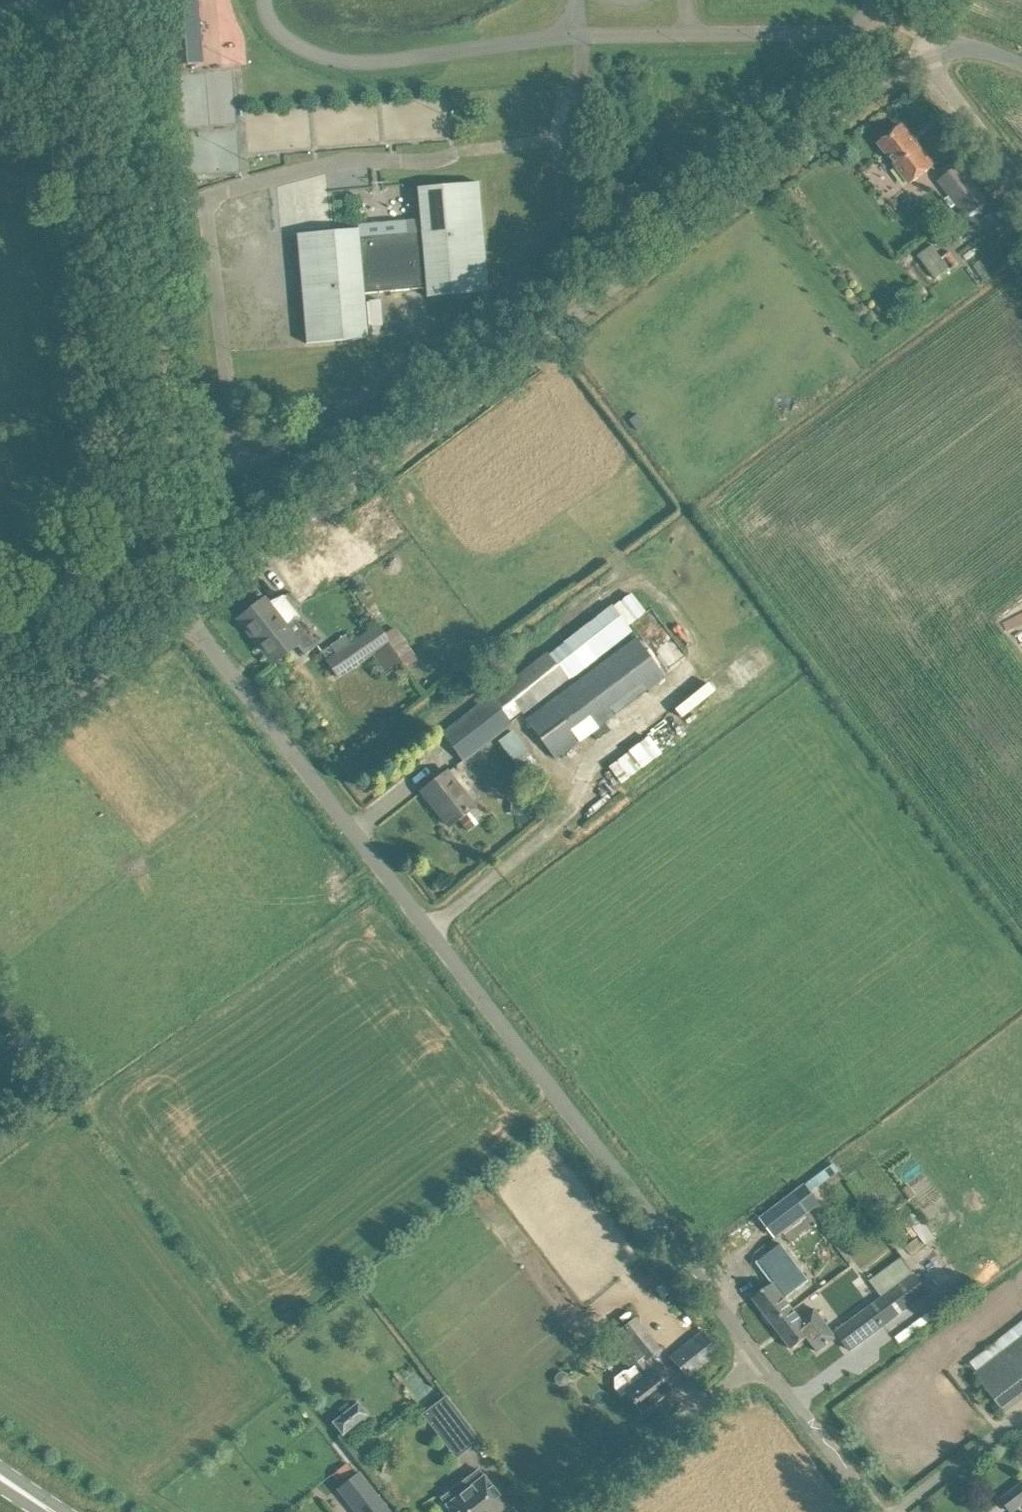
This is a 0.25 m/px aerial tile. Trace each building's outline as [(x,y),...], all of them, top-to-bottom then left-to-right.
[(170,66),(203,63),(197,0),(165,0),(170,66)] [(911,183),(933,166),(902,125),(880,142),(911,183)] [(993,210),(986,201),(960,166),(941,181),(974,225),(993,210)] [(359,237),(358,229),(297,234),(306,343),(368,338),(364,293),(426,288),(427,297),(488,291),(479,182),(417,187),(420,220),(405,221),(407,233),(359,237)] [(942,257),(932,244),(918,255),(936,280),(959,263),(950,251),(942,257)] [(264,598),(236,620),(246,633),(248,631),(279,671),(305,650),(264,598)] [(441,738),(460,762),(629,627),(610,603),(441,738)] [(329,645),(321,651),(326,658),(324,659),(338,679),(373,656),(386,675),(403,663),(390,644),(376,624),(334,653),(329,645)] [(609,719),(665,677),(636,637),(524,720),(554,760),(591,732),(597,739),(610,729),(605,722),(609,719)] [(511,730),(497,741),(515,763),(528,753),(511,730)] [(613,763),(626,782),(668,754),(655,735),(613,763)] [(449,826),(465,814),(474,807),(447,772),(422,791),(423,792),(426,790),(442,810),(439,812),(449,826)] [(834,1162),(807,1182),(813,1191),(840,1171),(834,1162)] [(775,1236),(809,1211),(821,1202),(806,1182),(760,1216),(775,1236)] [(763,1315),(770,1324),(773,1323),(794,1307),(787,1298),(810,1280),(781,1243),(756,1262),(772,1283),(753,1298),(764,1311),(763,1315)] [(834,1331),(850,1350),(927,1288),(902,1257),(869,1284),(878,1296),(834,1331)] [(815,1309),(802,1318),(794,1307),(773,1323),(793,1349),(807,1338),(818,1352),(837,1337),(815,1309)] [(621,1395),(626,1392),(642,1413),(646,1410),(647,1411),(650,1411),(655,1408),(655,1405),(654,1403),(670,1391),(653,1368),(652,1369),(645,1360),(660,1349),(636,1318),(609,1339),(631,1367),(628,1369),(624,1369),(614,1377),(615,1386),(621,1395)] [(719,1352),(701,1331),(671,1356),(688,1377),(719,1352)] [(975,1374),(1005,1412),(1021,1399),(1021,1338),(975,1374)] [(558,1372),(555,1376),(556,1381),(560,1385),(565,1384),(569,1381),(570,1377),(567,1372),(563,1370),(558,1372)] [(464,1451),(478,1440),(445,1397),(422,1415),(440,1438),(449,1431),(464,1451)] [(344,1413),(332,1422),(343,1435),(354,1425),(344,1413)] [(347,1462),(331,1474),(337,1482),(338,1483),(345,1477),(353,1471),(347,1462)] [(470,1486),(445,1505),(450,1511),(499,1511),(507,1506),(483,1475),(483,1476),(478,1470),(465,1479),(470,1486)] [(1002,1499),(1012,1511),(1013,1511),(1014,1511),(1021,1511),(1018,1507),(1021,1504),(1021,1483),(1002,1499)] [(348,1502),(356,1511),(390,1511),(386,1507),(369,1485),(348,1502)]
